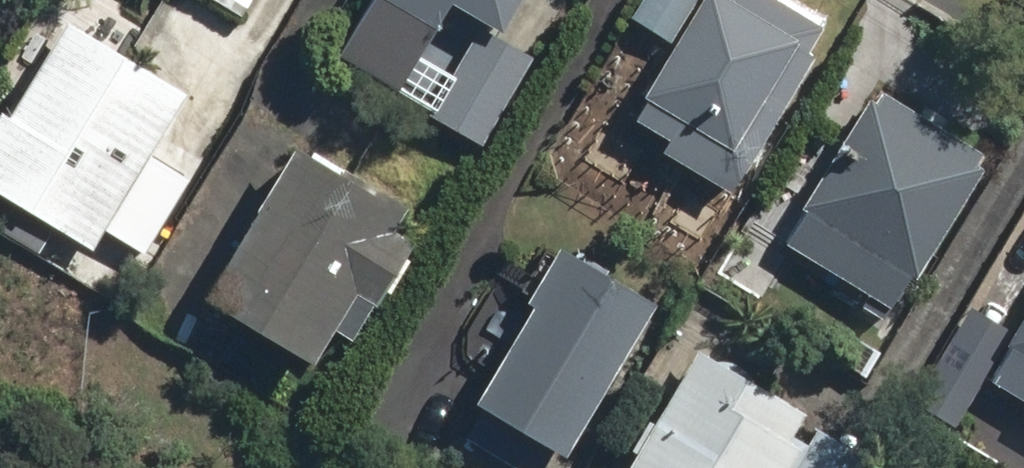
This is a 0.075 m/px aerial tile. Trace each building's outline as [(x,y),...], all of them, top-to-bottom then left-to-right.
[(432,29),(448,0),(381,0),(432,29)] [(504,31),(521,0),(450,0),(504,31)] [(624,15),(663,41),(690,0),(634,0),(624,15)] [(776,0),(696,0),(628,118),(661,137),(655,148),(733,193),(813,54),(803,49),(817,24),(776,0)] [(520,48),(469,22),(422,112),(473,139),(520,48)] [(883,78),(838,52),(784,144),(824,168),(782,241),(891,304),(909,273),(916,278),(989,153),(877,89),(883,78)] [(207,91),(161,65),(103,166),(149,192),(207,91)] [(401,206),(291,141),(199,295),(306,359),(326,326),(348,339),(408,239),(388,227),(401,206)] [(518,299),(526,304),(469,398),(558,452),(651,301),(553,241),(518,299)] [(1009,331),(958,301),(897,405),(944,432),(978,374),(1023,401),(1023,305),(1009,331)] [(691,345),(620,467),(849,467),(858,451),(810,423),(799,441),(786,433),(800,408),(691,345)]
